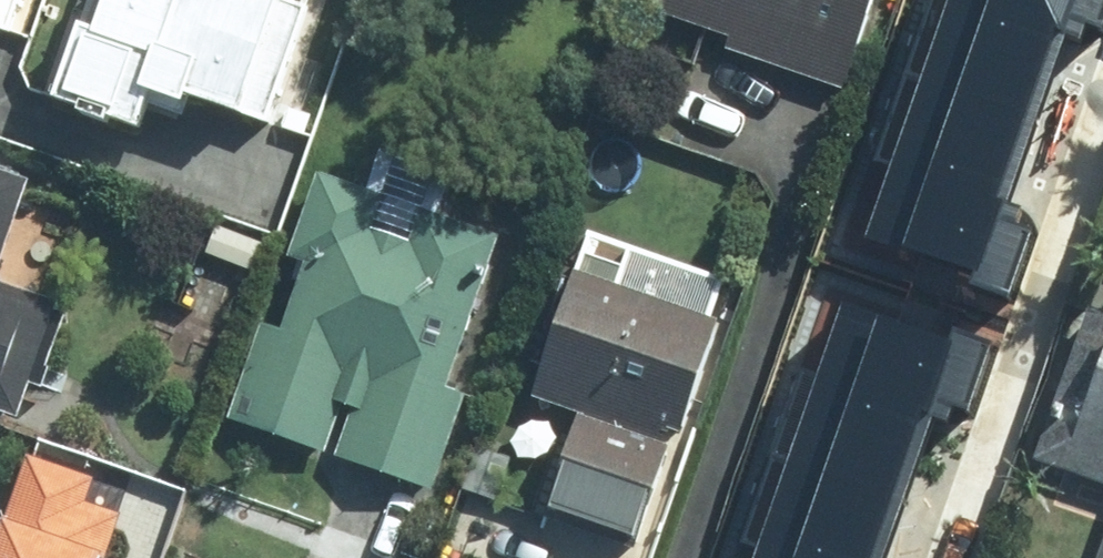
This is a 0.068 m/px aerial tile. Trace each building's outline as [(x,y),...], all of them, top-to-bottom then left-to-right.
[(7,49),(21,0),(0,0),(0,47),(7,49)] [(52,111),(154,143),(173,85),(289,122),(328,0),(88,0),(52,111)] [(652,22),(853,87),(881,0),(660,0),(652,22)] [(1030,124),(1066,24),(1096,34),(1102,16),(1102,0),(942,0),(912,82),(1030,124)] [(1030,124),(912,82),(847,264),(1002,319),(1041,211),(1004,198),(1030,124)] [(0,159),(0,404),(28,412),(55,320),(10,307),(50,174),(0,159)] [(503,234),(312,170),(226,421),(443,495),(476,398),(450,390),(503,234)] [(647,548),(742,283),(584,228),(525,392),(589,414),(553,515),(647,548)] [(779,462),(897,503),(933,403),(963,414),(988,346),(840,293),(779,462)] [(1052,468),(1102,485),(1102,318),(1052,468)] [(0,518),(0,557),(102,557),(126,496),(23,457),(0,518)] [(779,462),(745,557),(878,557),(897,503),(779,462)]
